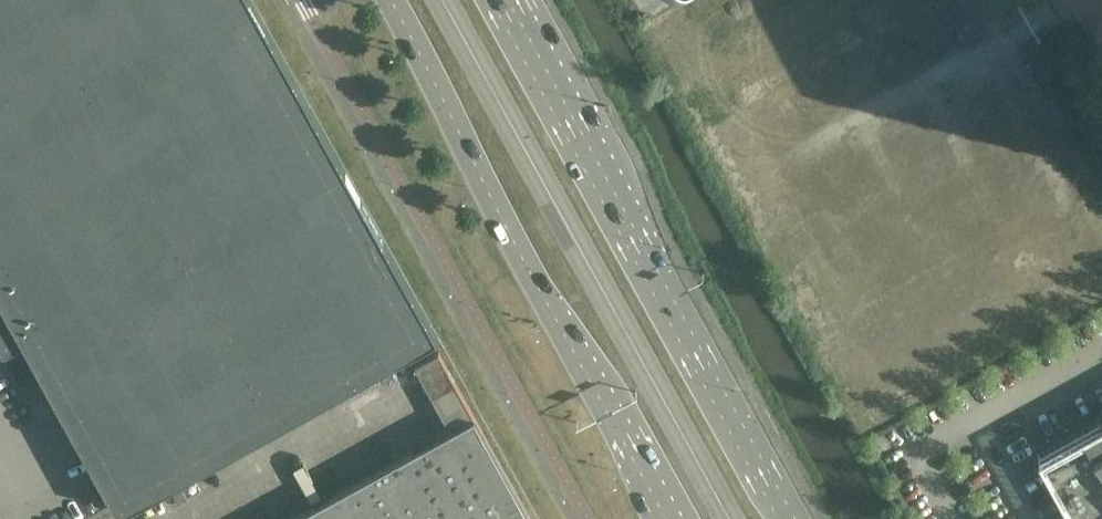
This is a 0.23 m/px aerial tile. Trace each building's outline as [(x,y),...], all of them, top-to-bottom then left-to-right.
[(3,352),(24,340),(26,344),(31,353),(45,378),(66,416),(116,506),(119,511),(437,335),(251,0),(0,0),(0,346),(3,352)] [(439,351),(414,364),(450,429),(288,518),(531,518),(439,351)] [(1099,425),(1098,423),(1042,454),(1041,455),(1040,455),(1040,456),(1041,457),(1075,518),(1101,518),(1101,423),(1099,425)]
